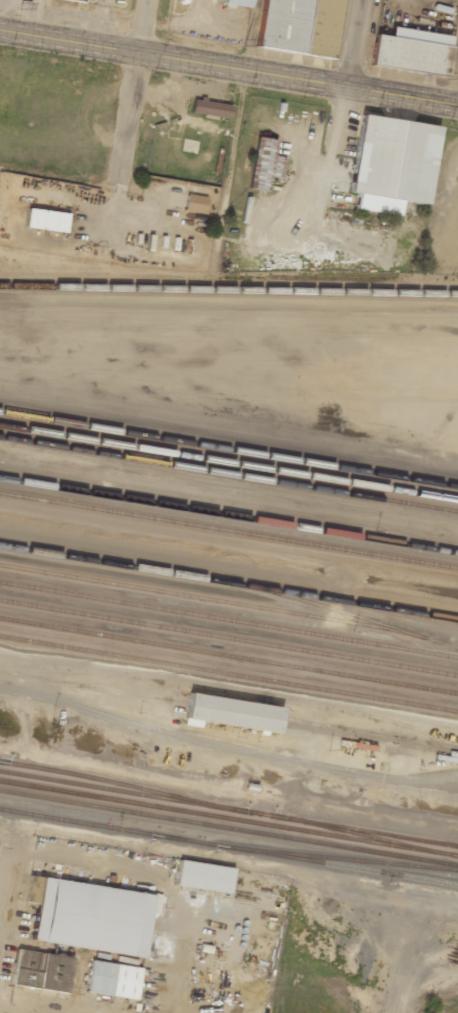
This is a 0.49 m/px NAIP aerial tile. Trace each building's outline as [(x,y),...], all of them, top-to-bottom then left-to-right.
[(251,0),(223,0),(223,4),(249,8),(251,0)] [(256,48),(333,59),(341,0),(263,0),(256,48)] [(390,29),(389,37),(372,35),(368,68),(446,78),(452,37),(390,29)] [(229,118),(230,103),(192,99),(191,114),(229,118)] [(438,127),(358,116),(347,194),(358,196),(356,211),(398,217),(400,202),(427,206),(438,127)] [(249,188),(268,191),(270,177),(281,179),(284,157),(274,156),(276,139),(255,137),(249,188)] [(184,212),(205,213),(206,196),(185,194),(184,212)] [(65,234),(68,214),(28,208),(25,227),(65,234)] [(281,707),(188,694),(184,725),(201,727),(201,722),(278,732),(281,707)] [(233,870),(178,861),(174,887),(230,895),(233,870)] [(144,958),(152,895),(29,878),(26,903),(36,904),(31,942),(144,958)] [(73,957),(16,949),(11,985),(69,992),(73,957)] [(141,970),(90,963),(86,994),(136,1001),(141,970)]
